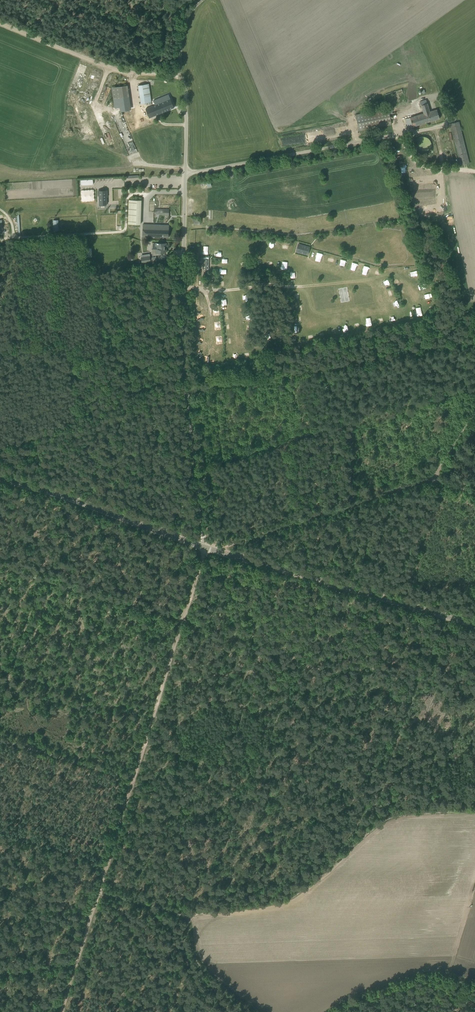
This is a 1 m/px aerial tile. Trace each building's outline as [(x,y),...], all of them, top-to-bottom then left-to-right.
[(138,85),(141,103),(151,102),(149,83),(138,85)] [(148,107),(145,108),(148,118),(151,117),(174,107),(171,101),(170,98),(169,95),(161,98),(163,102),(149,108),(148,107)] [(423,113),(405,118),(408,128),(440,119),(437,109),(429,111),(426,99),(419,101),(423,113)] [(355,114),(358,126),(359,131),(392,124),(388,108),(355,114)] [(450,124),(461,165),(469,163),(459,121),(450,124)] [(414,145),(414,146),(414,147),(415,148),(415,149),(416,149),(416,150),(417,151),(418,152),(419,152),(420,153),(421,153),(422,153),(423,153),(424,153),(425,153),(426,152),(427,152),(428,151),(429,151),(429,150),(430,149),(430,148),(431,148),(431,147),(431,146),(431,145),(431,144),(431,143),(431,142),(430,141),(430,140),(429,139),(428,138),(427,138),(427,137),(426,137),(425,137),(425,136),(424,136),(423,136),(422,136),(421,136),(420,136),(420,137),(419,137),(418,137),(418,138),(417,138),(417,139),(416,139),(416,140),(415,140),(415,141),(415,142),(414,142),(414,143),(414,144),(414,145)] [(107,197),(107,190),(107,189),(102,189),(102,190),(97,190),(97,195),(98,195),(99,205),(107,204),(107,197)] [(128,224),(140,224),(141,200),(129,199),(128,224)] [(163,237),(169,237),(169,227),(164,227),(164,225),(161,225),(143,224),(143,229),(142,229),(142,236),(163,237)] [(166,246),(167,243),(158,243),(157,242),(157,249),(152,249),(152,256),(161,254),(161,253),(166,253),(166,250),(164,250),(164,246),(166,246)] [(298,251),(298,252),(308,255),(310,247),(300,244),(299,247),(301,247),(300,252),(298,252),(299,252),(298,251)] [(151,262),(150,256),(149,254),(141,255),(142,263),(151,262)]
